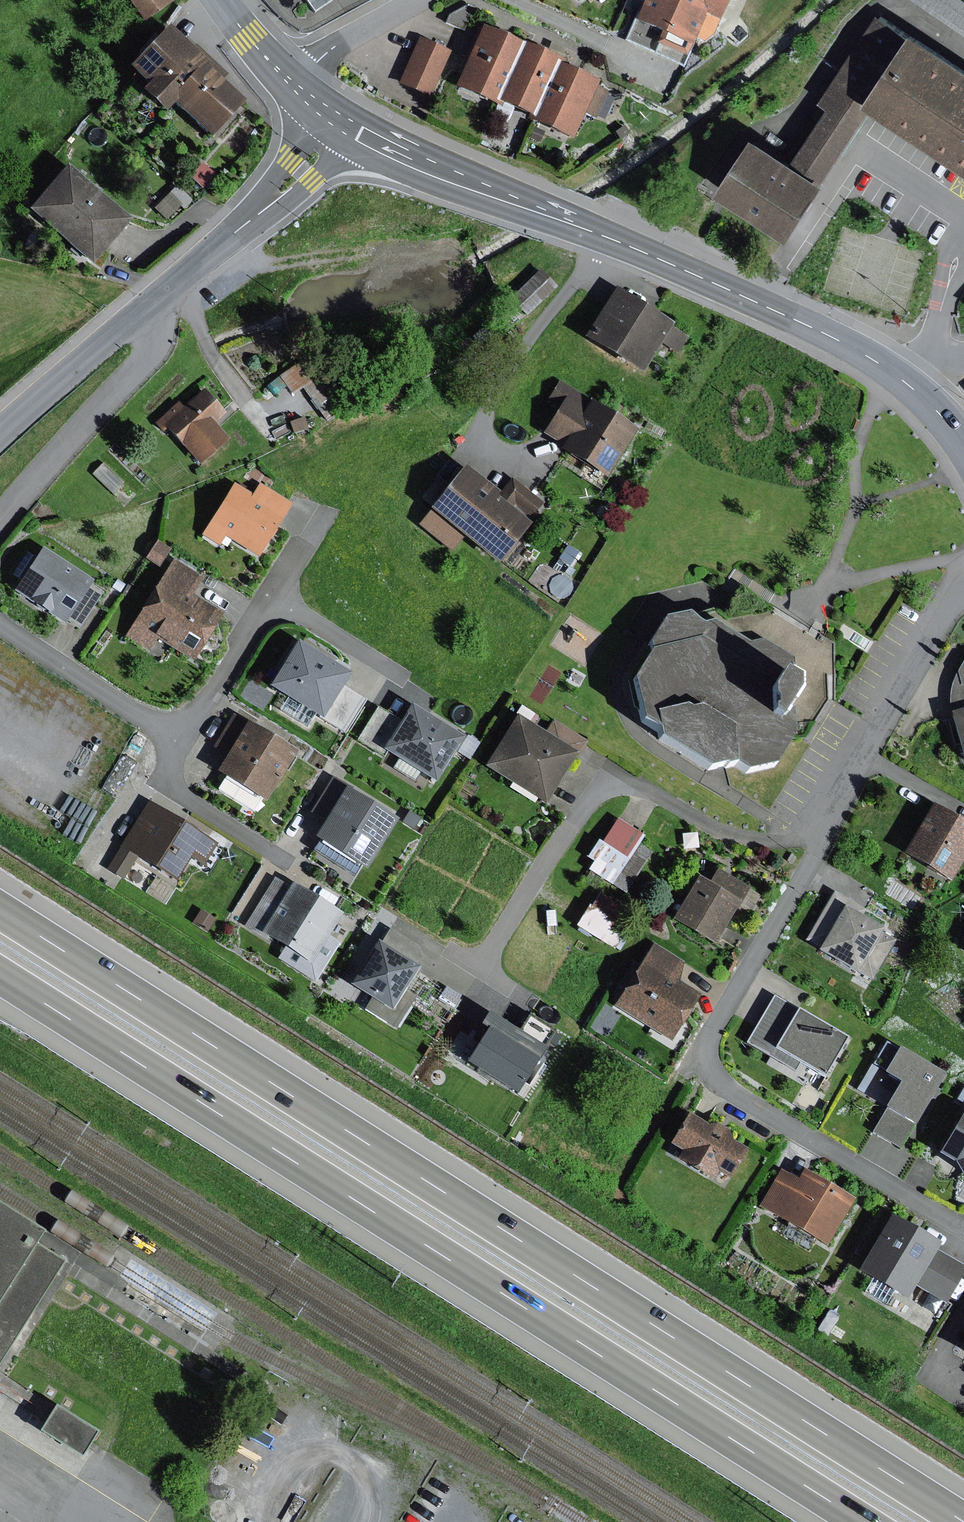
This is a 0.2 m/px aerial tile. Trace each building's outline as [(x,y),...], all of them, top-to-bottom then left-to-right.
[(142,24),(173,2),(171,0),(125,0),(142,24)] [(315,13),(334,0),(306,0),(315,13)] [(635,22),(661,33),(656,44),(687,57),(705,17),(720,23),(730,0),(645,0),(635,22)] [(963,0),(915,0),(963,33),(963,1),(963,0)] [(448,15),(445,23),(463,32),(474,7),(468,5),(448,15)] [(829,107),(794,160),(825,181),(873,107),(866,103),(911,34),(878,12),(819,101),(829,107)] [(211,65),(168,25),(128,67),(149,86),(143,92),(165,113),(174,104),(210,138),(245,102),(209,68),(211,65)] [(524,46),(479,25),(464,57),(467,58),(454,87),(500,108),(501,104),(498,103),(524,46)] [(911,34),(866,103),(873,107),(963,167),(963,64),(914,31),(911,34)] [(451,51),(418,37),(397,84),(430,98),(451,51)] [(524,44),(524,46),(498,103),(501,104),(529,116),(533,118),(557,64),(561,66),(563,61),(524,44)] [(599,83),(561,66),(557,64),(533,118),(529,116),(527,120),(534,123),(572,140),(584,114),(596,120),(609,92),(597,87),(599,83)] [(794,160),(755,135),(718,191),(790,238),(827,182),(825,181),(794,160)] [(132,220),(67,166),(29,211),(94,266),(119,235),(132,220)] [(178,187),(156,208),(170,221),(191,200),(178,187)] [(540,269),(507,299),(524,318),(558,288),(540,269)] [(674,325),(616,288),(585,337),(641,372),(660,341),(678,353),(688,337),(673,328),(674,325)] [(638,431),(560,382),(549,399),(562,407),(544,435),(564,447),(560,453),(606,481),(638,431)] [(178,403),(154,424),(162,433),(167,429),(199,465),(229,440),(215,424),(227,414),(204,388),(182,407),(178,403)] [(123,483),(103,462),(92,474),(112,495),(123,483)] [(500,492),(464,463),(447,483),(438,476),(419,499),(431,509),(418,525),(451,552),(463,537),(498,565),(529,526),(527,524),(544,502),(512,477),(500,492)] [(252,495),(233,484),(201,535),(219,546),(225,537),(259,558),(292,504),(259,483),(252,495)] [(171,550),(157,541),(145,559),(159,568),(171,550)] [(579,553),(567,545),(558,559),(569,567),(579,553)] [(94,582),(43,548),(14,591),(65,625),(67,621),(79,629),(103,593),(91,585),(94,582)] [(204,578),(173,558),(124,637),(149,652),(157,639),(193,661),(222,614),(193,596),(204,578)] [(688,613),(662,619),(646,645),(649,653),(630,683),(641,724),(656,732),(657,742),(706,773),(733,768),(745,774),(775,768),(797,731),(795,704),(806,687),(804,673),(795,668),(795,656),(765,638),(751,642),(715,621),(704,623),(688,613)] [(350,675),(297,642),(268,688),(345,735),(366,700),(343,686),(350,675)] [(960,687),(956,673),(953,681),(950,692),(950,703),(950,713),(963,710),(963,686),(960,687)] [(464,739),(410,706),(400,722),(378,708),(357,742),(384,759),(387,754),(435,785),(464,739)] [(950,713),(963,763),(963,762),(963,710),(950,713)] [(297,753),(233,714),(212,748),(226,756),(216,773),(265,804),(297,753)] [(545,733),(516,715),(484,768),(545,806),(577,754),(579,755),(587,742),(552,721),(545,733)] [(397,820),(330,780),(310,812),(325,821),(314,839),(366,871),(397,820)] [(218,844),(148,801),(120,848),(175,882),(190,859),(204,867),(218,844)] [(931,806),(903,856),(952,883),(963,861),(963,824),(931,806)] [(645,836),(617,819),(602,843),(598,840),(586,858),(593,863),(588,871),(626,895),(652,853),(639,845),(645,836)] [(136,859),(120,849),(107,870),(124,880),(136,859)] [(708,883),(697,877),(672,921),(714,946),(735,909),(738,910),(750,889),(716,869),(708,883)] [(289,888),(274,879),(245,927),(283,950),(277,959),(316,983),(340,943),(329,936),(343,915),(292,884),(289,888)] [(805,941),(819,949),(843,908),(860,917),(865,909),(834,891),(805,941)] [(627,929),(588,905),(575,927),(614,950),(627,929)] [(860,917),(843,908),(819,949),(817,953),(857,975),(858,973),(873,981),(896,941),(881,933),(883,930),(860,917)] [(215,919),(200,910),(192,924),(207,933),(215,919)] [(381,945),(376,942),(349,986),(392,1012),(419,968),(416,966),(421,957),(420,948),(390,930),(381,945)] [(691,966),(653,943),(614,1007),(671,1042),(700,996),(680,983),(691,966)] [(461,996),(446,987),(439,998),(453,1008),(461,996)] [(774,1050),(797,1010),(773,996),(746,1044),(794,1071),(799,1064),(774,1050)] [(848,1039),(797,1010),(774,1050),(799,1064),(825,1079),(848,1039)] [(518,1031),(488,1013),(480,1026),(486,1031),(465,1064),(516,1096),(556,1032),(528,1015),(518,1031)] [(944,1076),(886,1041),(857,1090),(863,1094),(878,1068),(885,1073),(884,1075),(899,1084),(884,1109),(886,1110),(872,1133),(900,1149),(944,1076)] [(961,1109),(963,1111),(938,1156),(954,1165),(961,1178),(963,1176),(963,1104),(961,1109)] [(707,1127),(687,1115),(670,1145),(682,1152),(676,1160),(713,1182),(718,1174),(729,1181),(747,1150),(730,1141),(729,1131),(716,1124),(707,1127)] [(797,1180),(780,1170),(758,1208),(826,1248),(854,1201),(803,1171),(797,1180)] [(61,1261),(36,1245),(43,1233),(0,1206),(0,1359),(61,1261)] [(890,1215),(857,1273),(906,1301),(914,1285),(947,1303),(963,1273),(963,1267),(937,1251),(941,1244),(890,1215)] [(55,1408),(39,1432),(80,1459),(95,1435),(55,1408)]
